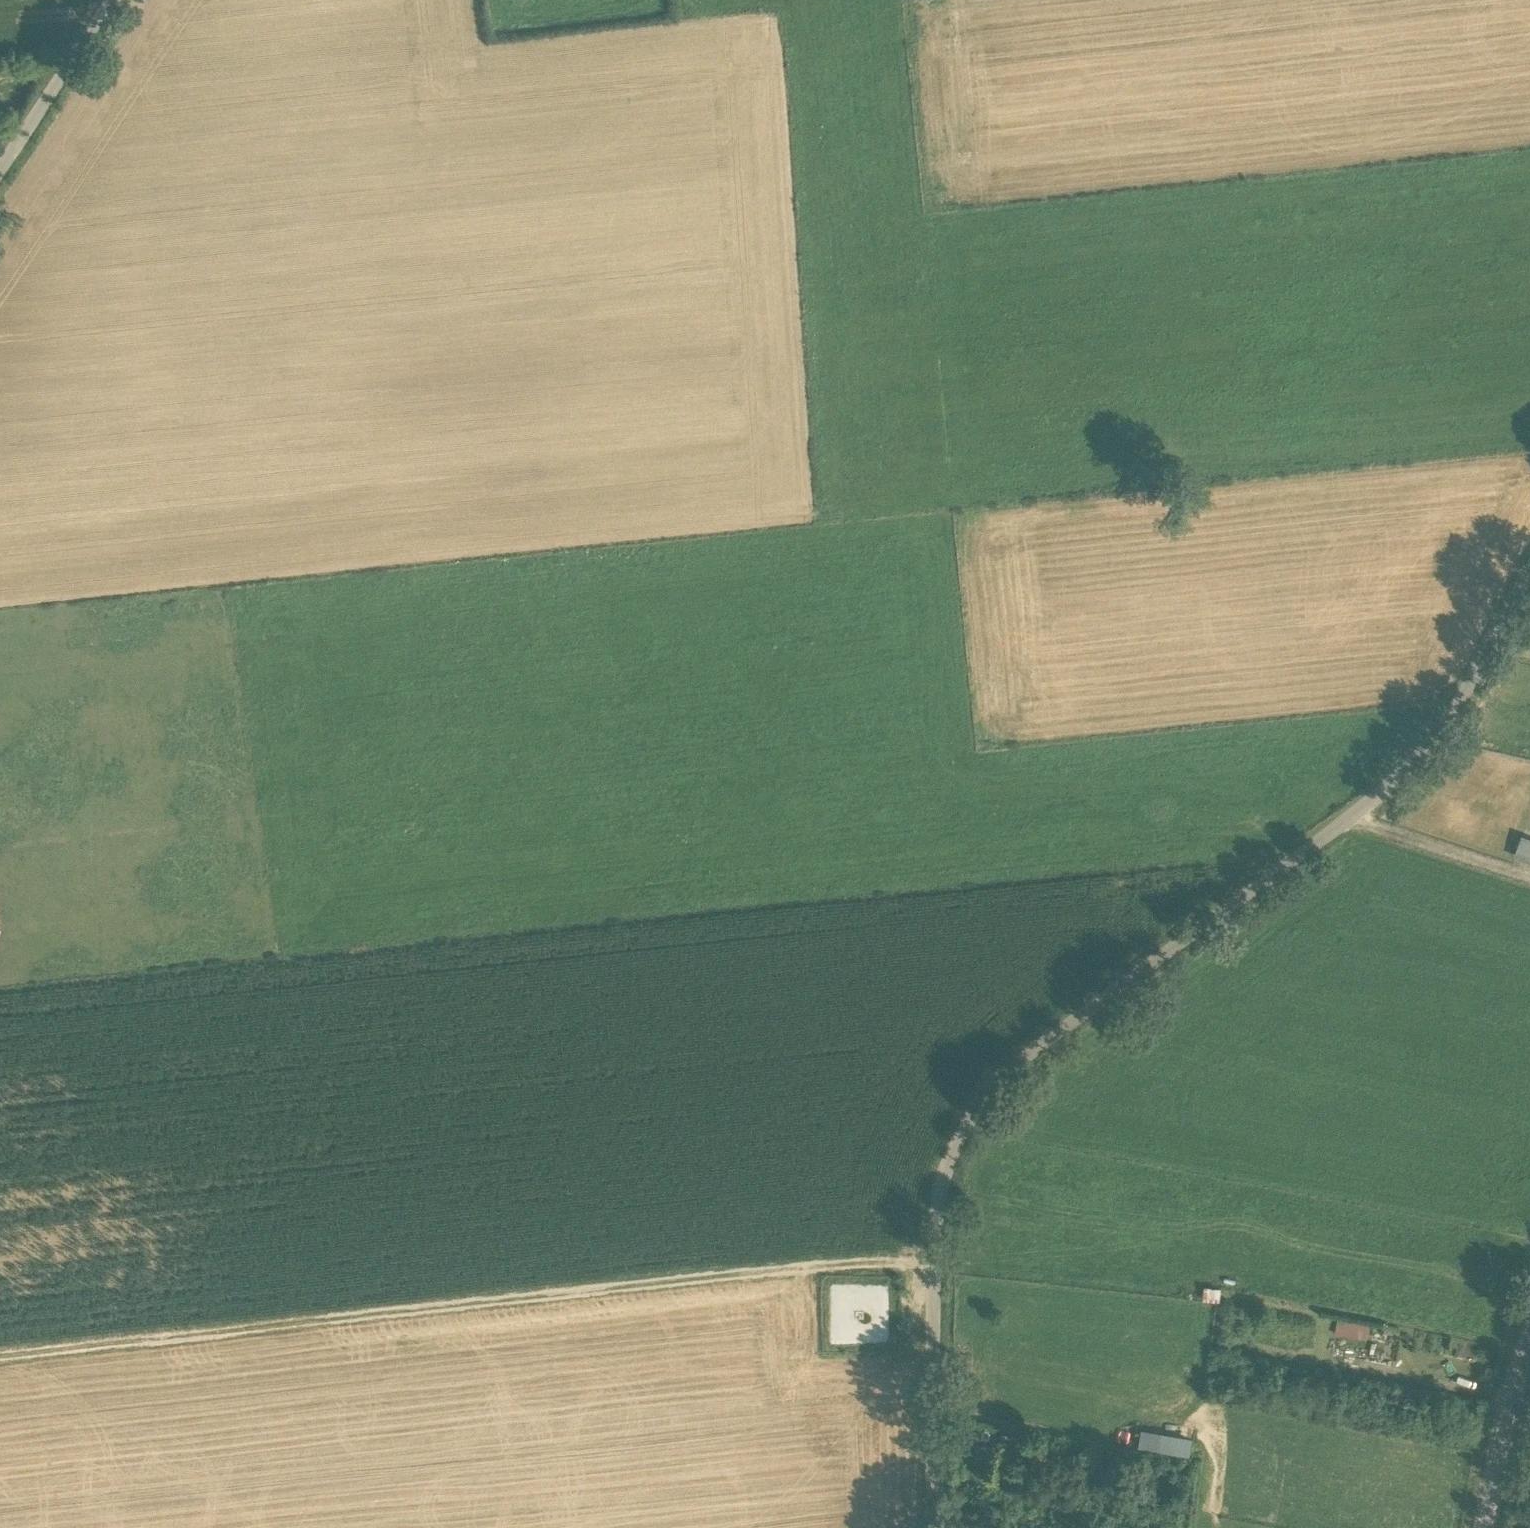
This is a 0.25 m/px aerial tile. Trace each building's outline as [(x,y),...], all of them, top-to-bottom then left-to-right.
[(1514,855),(1529,861),(1529,844),(1519,840),(1514,855)] [(1221,1294),(1221,1289),(1205,1287),(1203,1298),(1220,1300),(1221,1294)] [(1453,1353),(1474,1359),(1478,1344),(1457,1338),(1453,1353)] [(1137,1428),(1135,1447),(1189,1453),(1191,1434),(1137,1428)]
